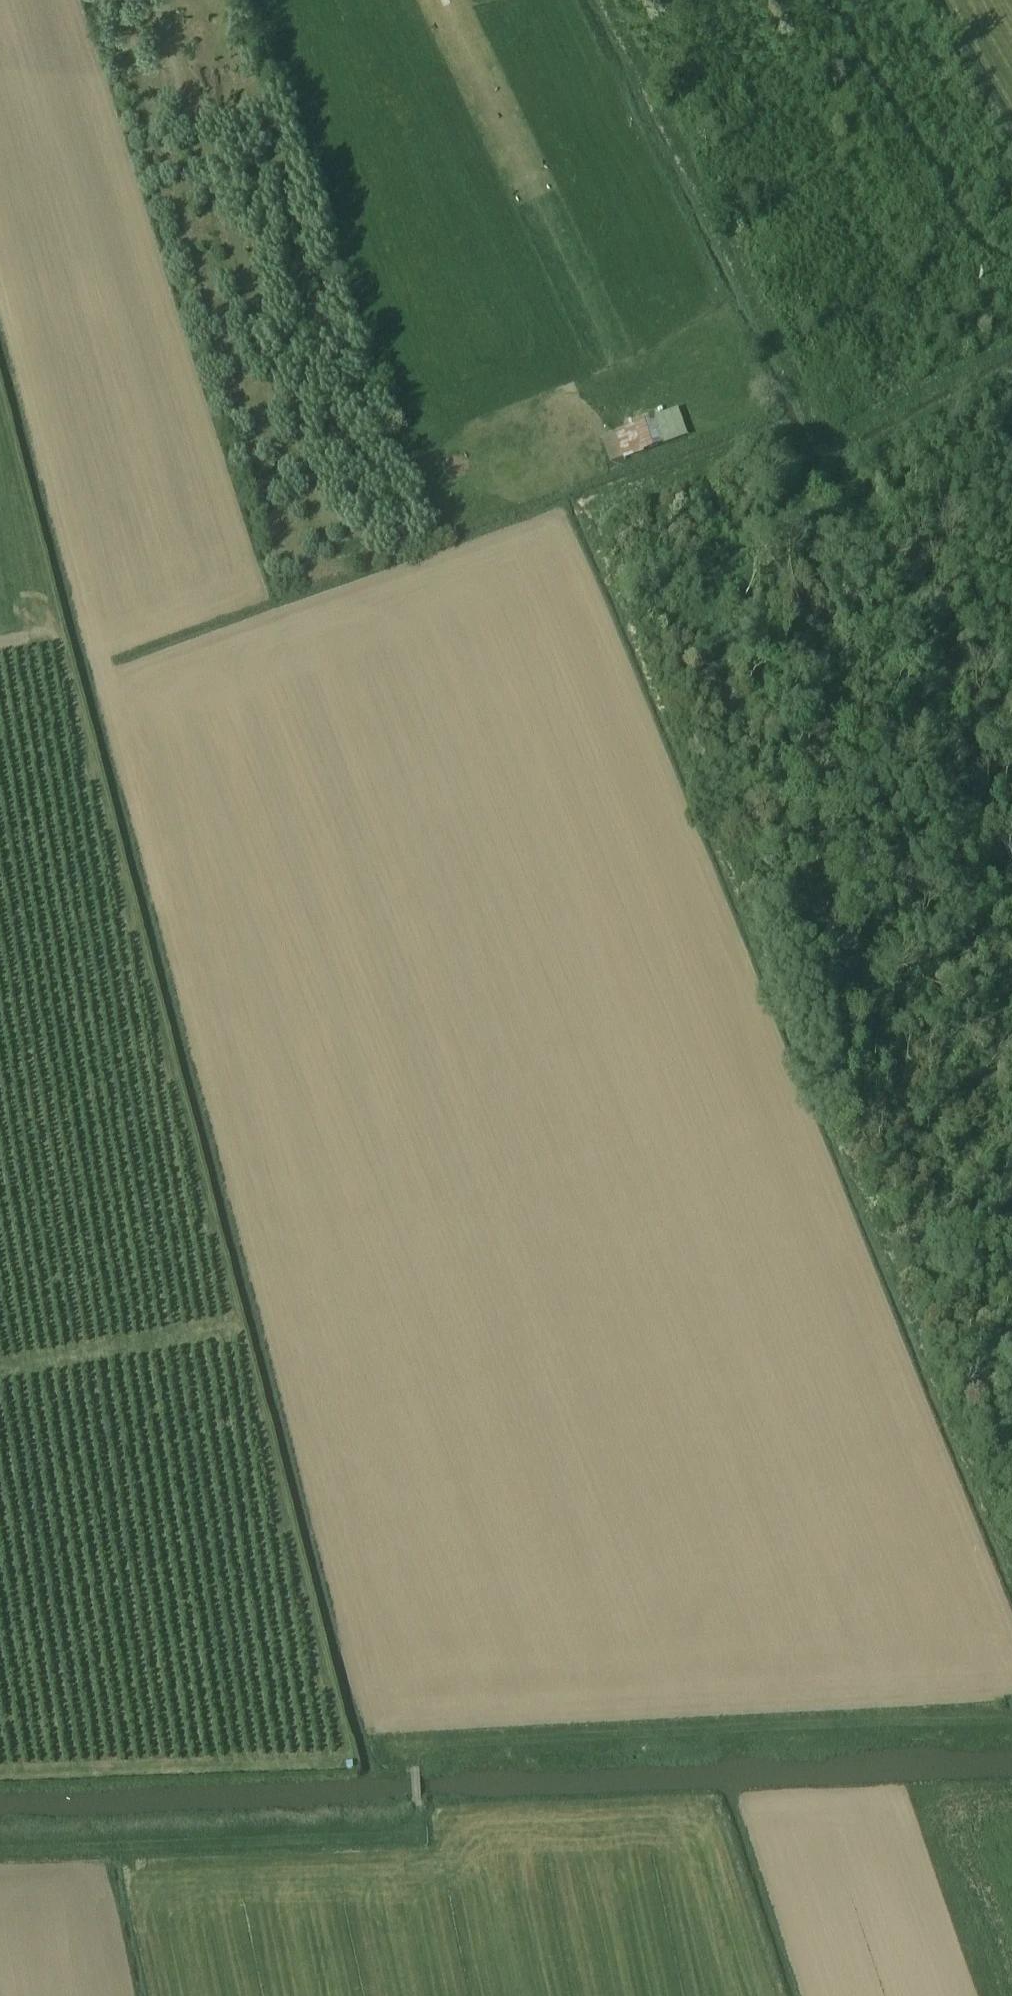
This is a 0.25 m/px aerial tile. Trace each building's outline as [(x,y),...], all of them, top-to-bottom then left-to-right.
[(687,437),(677,410),(613,434),(613,435),(602,440),(611,463),(623,459),(623,461),(687,437)]
